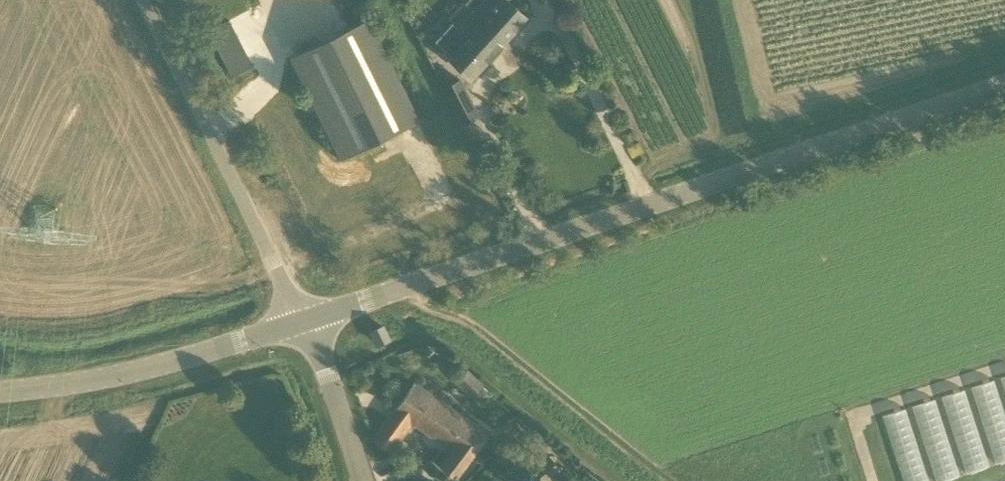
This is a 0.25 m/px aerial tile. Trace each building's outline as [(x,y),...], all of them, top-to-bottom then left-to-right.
[(507,0),(469,0),(467,2),(474,9),(507,40),(527,18),(507,0)] [(507,40),(474,9),(458,26),(459,26),(456,30),(453,28),(447,28),(444,30),(441,34),(442,39),(444,42),(453,51),(448,57),(472,79),(507,40)] [(420,119),(370,18),(290,58),(340,159),(420,119)] [(449,98),(466,90),(460,78),(443,87),(449,98)] [(389,339),(382,326),(371,331),(378,344),(389,339)] [(472,398),(484,386),(467,370),(456,382),(472,398)] [(1004,460),(1004,402),(997,377),(973,384),(996,463),(1004,460)] [(486,435),(414,383),(373,440),(390,452),(409,427),(411,429),(415,423),(453,451),(441,467),(455,478),(486,435)] [(944,393),(965,472),(990,466),(969,386),(944,393)] [(916,402),(933,480),(938,480),(959,477),(942,396),(916,402)] [(908,405),(883,413),(905,480),(932,480),(908,405)] [(560,471),(549,458),(532,473),(539,480),(549,480),(560,471)]
